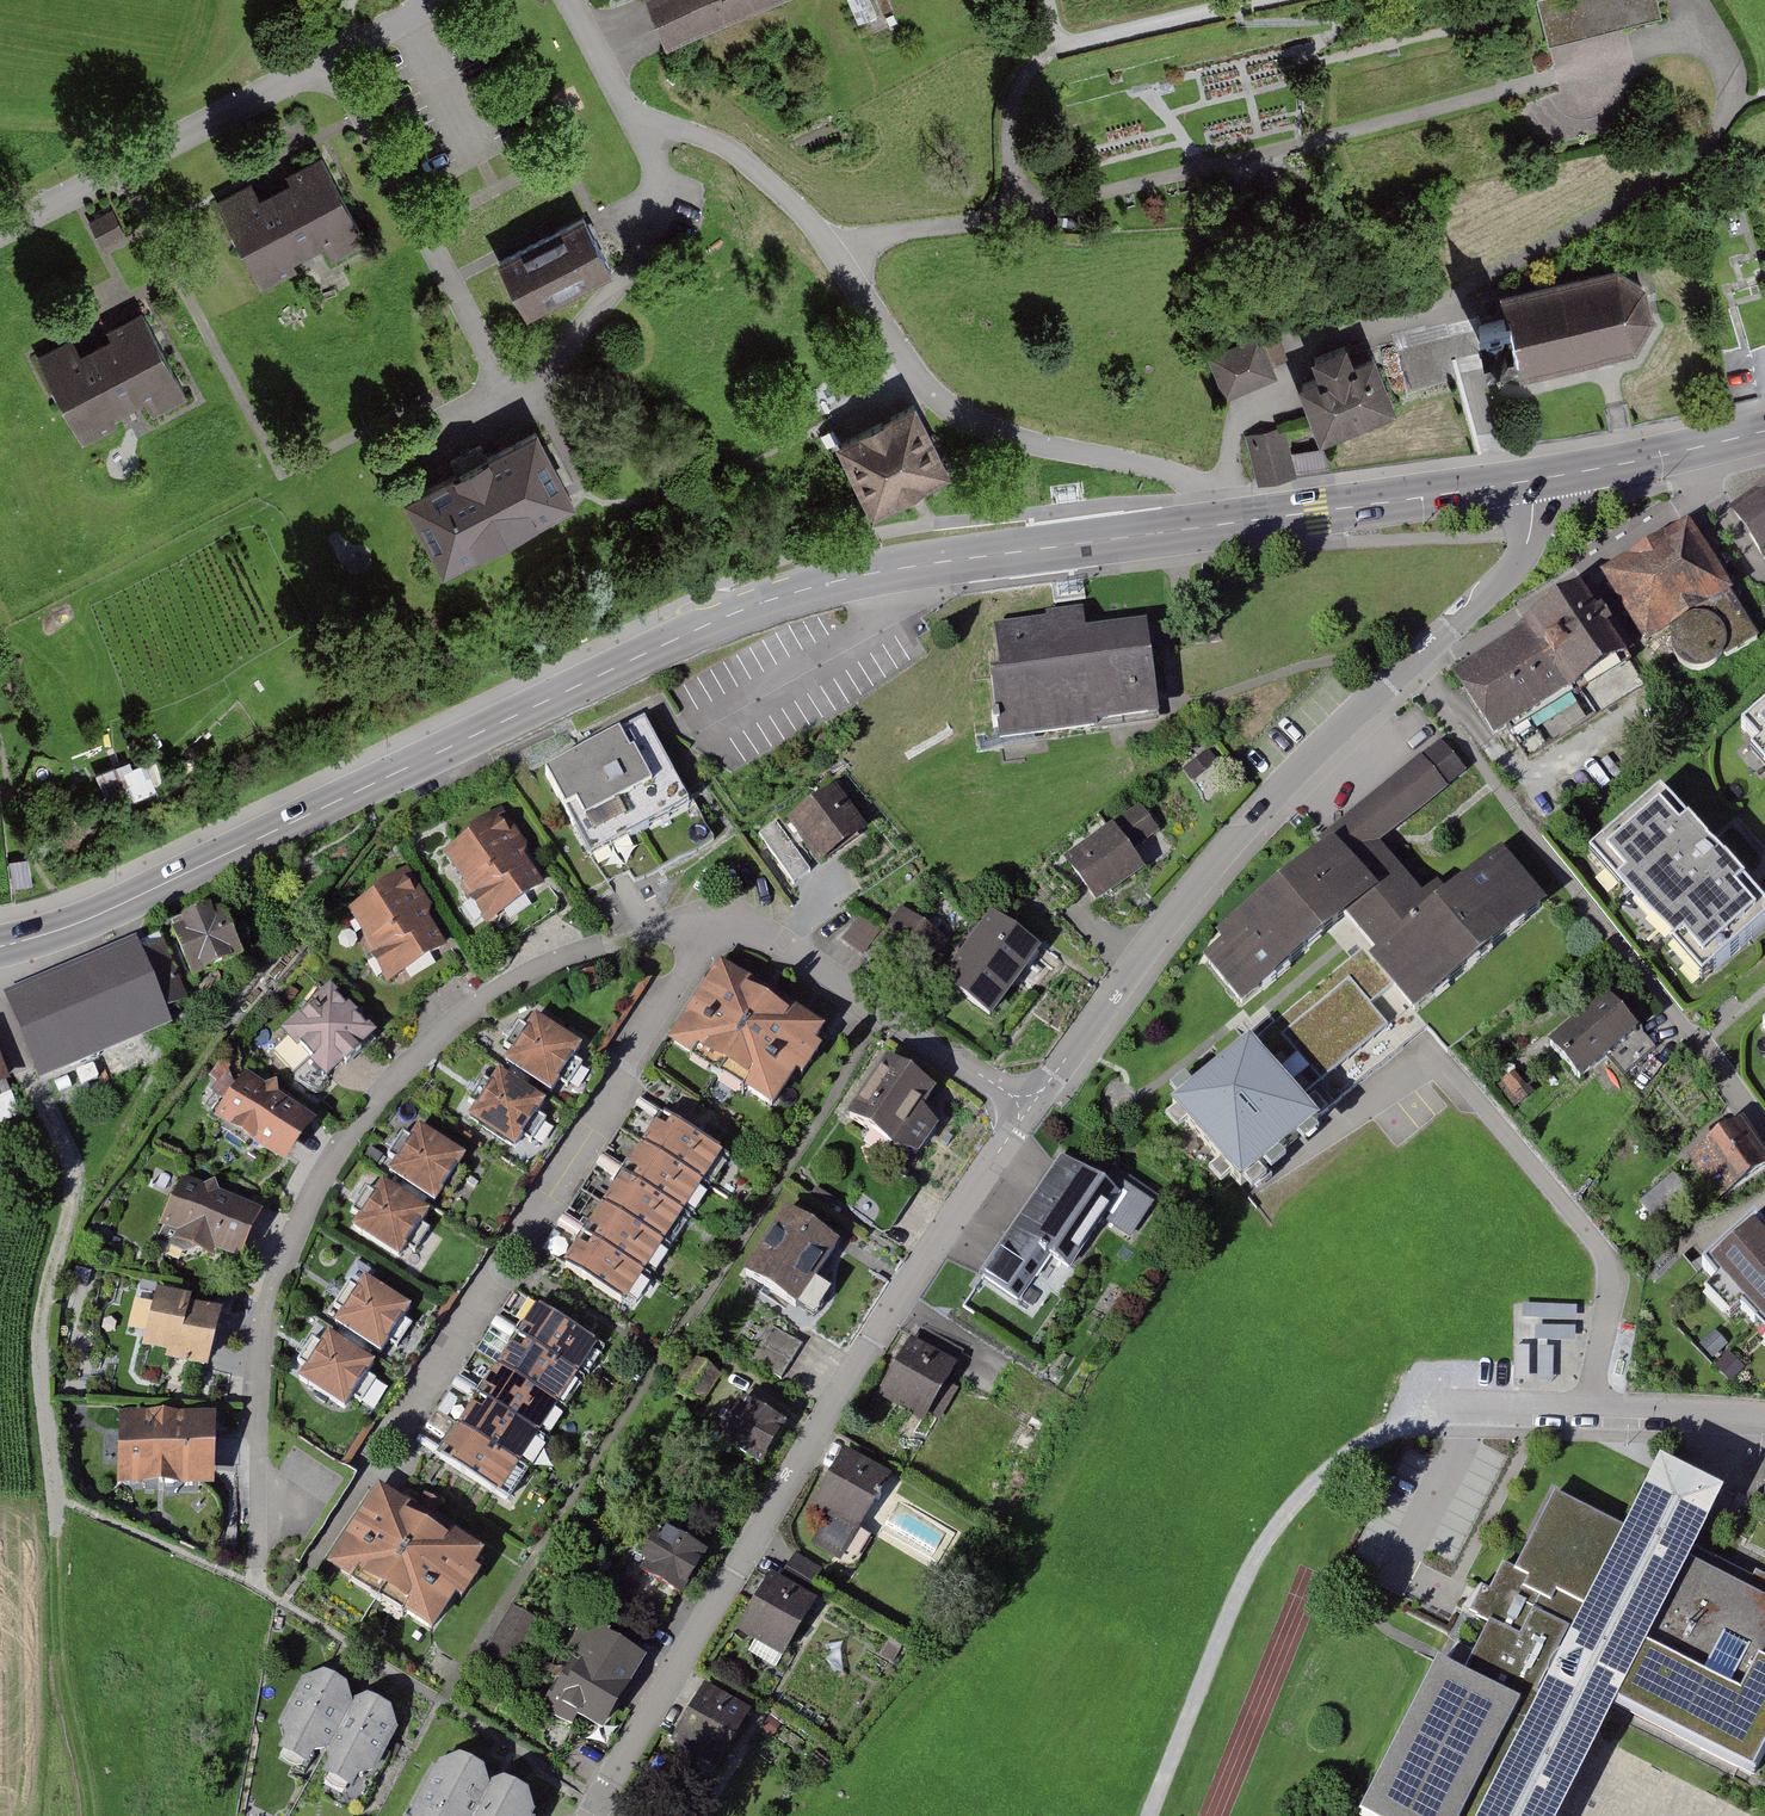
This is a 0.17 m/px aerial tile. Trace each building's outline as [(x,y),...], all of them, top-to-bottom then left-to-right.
[(665,41),(767,0),(649,0),(665,41)] [(1548,44),(1662,14),(1659,0),(1537,0),(1548,44)] [(252,181),(218,199),(263,286),(297,268),(293,259),(324,243),(332,260),(367,242),(321,154),(285,172),(289,180),(259,195),(252,181)] [(111,209),(88,221),(103,247),(126,235),(111,209)] [(586,216),(500,260),(527,313),(613,270),(586,216)] [(1505,319),(1479,326),(1483,342),(1487,360),(1513,354),(1520,382),(1636,354),(1654,322),(1645,290),(1616,271),(1500,299),(1505,319)] [(73,336),(37,355),(82,442),(118,423),(114,414),(144,398),(153,415),(187,397),(142,310),(106,328),(110,336),(80,351),(73,336)] [(1260,331),(1207,353),(1225,395),(1278,373),(1260,331)] [(1316,380),(1295,389),(1317,442),(1394,410),(1371,357),(1352,365),(1345,347),(1308,362),(1316,380)] [(915,396),(835,439),(872,508),(952,465),(915,396)] [(537,424),(403,494),(443,569),(577,499),(537,424)] [(1285,424),(1245,435),(1258,484),(1297,474),(1296,470),(1291,450),(1285,424)] [(1326,446),(1291,450),(1296,470),(1328,466),(1326,446)] [(1734,513),(1764,562),(1764,482),(1746,494),(1751,503),(1734,513)] [(1688,518),(1599,574),(1645,647),(1734,591),(1688,518)] [(1568,695),(1635,654),(1589,581),(1522,623),(1525,627),(1566,693),(1568,695)] [(1046,619),(994,625),(1000,671),(990,672),(999,742),(1096,730),(1096,723),(1158,716),(1148,632),(1147,622),(1086,630),(1083,608),(1045,613),(1046,619)] [(1453,672),(1494,738),(1566,693),(1525,627),(1453,672)] [(1741,726),(1756,744),(1750,749),(1764,766),(1764,704),(1741,726)] [(644,720),(545,772),(589,857),(688,805),(644,720)] [(1221,946),(1203,961),(1241,1007),(1348,919),(1361,934),(1377,954),(1368,961),(1413,1015),(1547,904),(1501,849),(1431,907),(1380,845),(1392,835),(1446,789),(1445,788),(1465,772),(1440,741),(1421,757),(1420,755),(1329,830),(1335,838),(1215,938),(1221,946)] [(156,790),(148,758),(101,770),(106,789),(132,782),(135,795),(156,790)] [(868,832),(835,786),(786,821),(819,867),(868,832)] [(1589,852),(1701,980),(1764,925),(1764,909),(1661,789),(1589,852)] [(1140,805),(1063,860),(1096,906),(1145,871),(1131,852),(1159,832),(1140,805)] [(468,837),(443,854),(463,883),(462,890),(486,926),(545,887),(525,857),(527,847),(501,807),(470,827),(468,837)] [(374,894),(347,911),(365,940),(363,948),(387,985),(391,982),(446,948),(428,919),(432,907),(407,867),(377,885),(374,894)] [(183,928),(172,932),(192,980),(242,959),(222,911),(212,915),(209,908),(180,921),(183,928)] [(929,968),(949,941),(902,908),(883,934),(888,938),(929,968)] [(1041,950),(991,914),(941,983),(991,1019),(1041,950)] [(888,938),(883,934),(858,917),(841,942),(870,963),(888,938)] [(136,939),(4,993),(39,1080),(66,1069),(78,1099),(135,1075),(123,1046),(172,1026),(165,1010),(187,1001),(162,942),(141,950),(136,939)] [(825,1030),(721,962),(668,1042),(772,1109),(825,1030)] [(1327,1080),(1387,1023),(1346,980),(1286,1037),(1327,1080)] [(376,1035),(330,985),(280,1030),(326,1081),(376,1035)] [(1606,992),(1547,1040),(1580,1080),(1639,1032),(1606,992)] [(583,1046),(535,1015),(504,1063),(552,1094),(583,1046)] [(1249,1038),(1170,1104),(1241,1189),(1320,1123),(1249,1038)] [(937,1091),(891,1058),(849,1116),(897,1151),(918,1156),(939,1128),(924,1109),(937,1091)] [(10,1081),(0,1059),(0,1085),(10,1081)] [(317,1123),(246,1071),(213,1114),(284,1167),(317,1123)] [(546,1102),(499,1071),(468,1118),(515,1149),(546,1102)] [(927,1108),(944,1120),(956,1102),(939,1091),(927,1108)] [(722,1154),(661,1114),(641,1144),(703,1184),(722,1154)] [(1687,1157),(1713,1201),(1764,1169),(1764,1152),(1746,1122),(1687,1157)] [(419,1125),(387,1173),(435,1204),(466,1156),(419,1125)] [(641,1144),(622,1174),(684,1213),(703,1184),(641,1144)] [(1102,1183),(1062,1155),(979,1273),(1019,1301),(1051,1255),(1070,1269),(1104,1220),(1131,1239),(1154,1205),(1109,1173),(1102,1183)] [(603,1203),(665,1243),(684,1213),(622,1174),(603,1203)] [(1673,1174),(1639,1202),(1658,1224),(1692,1196),(1673,1174)] [(263,1213),(181,1176),(160,1223),(178,1231),(174,1240),(212,1258),(215,1251),(240,1263),(263,1213)] [(430,1213),(383,1181),(352,1228),(399,1259),(430,1213)] [(603,1203),(584,1233),(645,1273),(665,1243),(603,1203)] [(840,1245),(786,1209),(743,1275),(796,1310),(840,1245)] [(1755,1218),(1701,1267),(1764,1336),(1764,1229),(1755,1218)] [(564,1263),(626,1302),(645,1273),(584,1233),(564,1263)] [(412,1308),(365,1277),(334,1324),(381,1355),(412,1308)] [(154,1303),(139,1299),(132,1329),(146,1332),(142,1349),(167,1354),(165,1361),(209,1371),(222,1311),(191,1304),(193,1297),(157,1289),(154,1303)] [(597,1346),(536,1306),(517,1336),(578,1375),(597,1346)] [(751,1360),(781,1379),(802,1345),(772,1327),(751,1360)] [(375,1363),(329,1333),(298,1379),(344,1410),(375,1363)] [(517,1336),(497,1365),(559,1405),(578,1375),(517,1336)] [(958,1366),(912,1338),(877,1396),(923,1424),(958,1366)] [(478,1395),(539,1435),(559,1405),(526,1384),(516,1377),(497,1365),(478,1395)] [(478,1395),(459,1425),(520,1465),(539,1435),(478,1395)] [(745,1400),(740,1409),(734,1406),(718,1432),(724,1435),(718,1444),(760,1469),(787,1425),(745,1400)] [(216,1414),(119,1412),(118,1483),(214,1486),(216,1414)] [(422,1438),(440,1450),(456,1428),(438,1415),(422,1438)] [(439,1455),(501,1494),(520,1465),(459,1425),(439,1455)] [(892,1476),(845,1449),(811,1507),(828,1517),(811,1545),(841,1562),(892,1476)] [(1661,1465),(1627,1530),(1571,1642),(1548,1690),(1482,1815),(1563,1815),(1580,1783),(1619,1709),(1753,1777),(1764,1753),(1764,1584),(1697,1549),(1724,1497),(1689,1479),(1661,1465)] [(380,1485),(327,1565),(431,1634),(485,1554),(380,1485)] [(1553,1495),(1514,1574),(1502,1567),(1491,1593),(1480,1589),(1475,1599),(1468,1616),(1490,1625),(1479,1651),(1453,1639),(1438,1668),(1519,1709),(1464,1815),(1482,1815),(1548,1690),(1571,1642),(1627,1530),(1553,1495)] [(665,1530),(660,1539),(654,1536),(640,1561),(645,1564),(639,1574),(682,1598),(707,1555),(665,1530)] [(794,1557),(789,1572),(812,1581),(817,1566),(794,1557)] [(818,1602),(771,1573),(736,1631),(783,1660),(818,1602)] [(510,1606),(483,1655),(514,1672),(541,1623),(510,1606)] [(566,1654),(575,1659),(550,1702),(604,1734),(649,1657),(586,1620),(566,1654)] [(1438,1668),(1363,1815),(1464,1815),(1519,1709),(1438,1668)] [(323,1673),(302,1679),(279,1720),(286,1741),(280,1751),(307,1765),(312,1755),(326,1750),(353,1701),(347,1686),(323,1673)] [(705,1685),(670,1743),(717,1771),(752,1713),(705,1685)] [(367,1697),(353,1701),(326,1750),(330,1765),(324,1775),(349,1789),(355,1778),(375,1771),(398,1730),(391,1710),(367,1697)] [(438,1764),(410,1815),(534,1815),(535,1815),(528,1794),(503,1781),(490,1786),(484,1771),(460,1758),(438,1764)]
